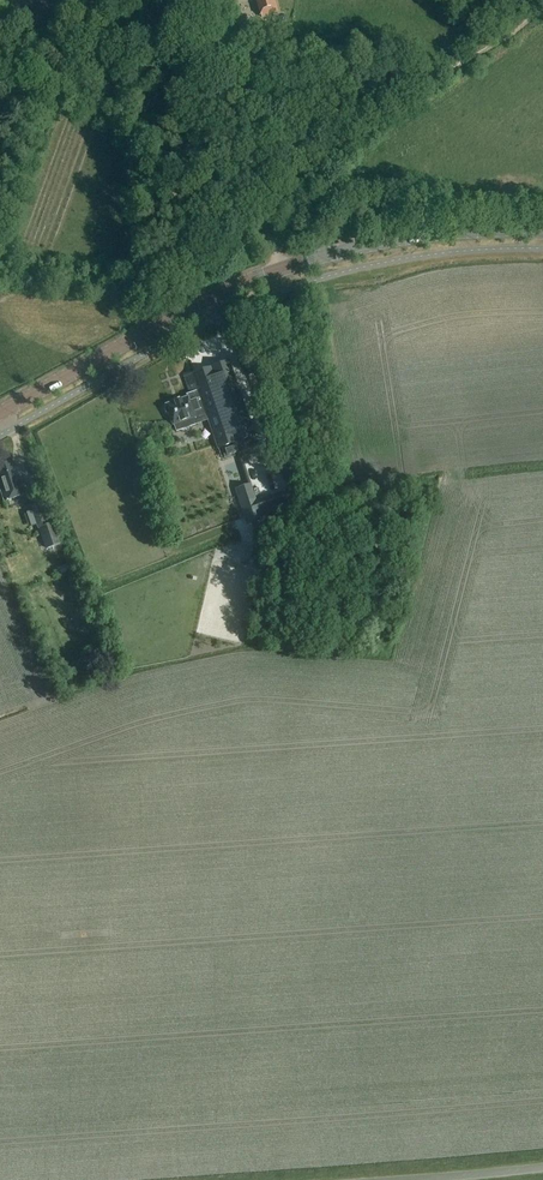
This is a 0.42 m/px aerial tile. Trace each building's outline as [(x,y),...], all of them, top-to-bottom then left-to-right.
[(261,17),(277,13),(274,0),(256,0),(261,17)] [(131,350),(161,336),(158,329),(128,343),(131,350)] [(167,404),(165,406),(166,410),(171,411),(174,421),(177,432),(183,429),(184,430),(190,428),(190,427),(200,424),(196,414),(201,412),(202,415),(207,413),(219,446),(220,445),(224,456),(225,459),(258,447),(253,434),(255,433),(229,358),(185,374),(191,390),(187,392),(188,395),(167,402),(167,404)] [(12,461),(0,465),(0,479),(0,485),(5,500),(25,493),(21,479),(19,480),(12,461)] [(293,489),(260,500),(265,516),(299,506),(293,489)] [(253,492),(237,497),(244,519),(259,514),(253,492)] [(40,504),(30,508),(46,552),(60,547),(53,526),(48,527),(40,504)]
